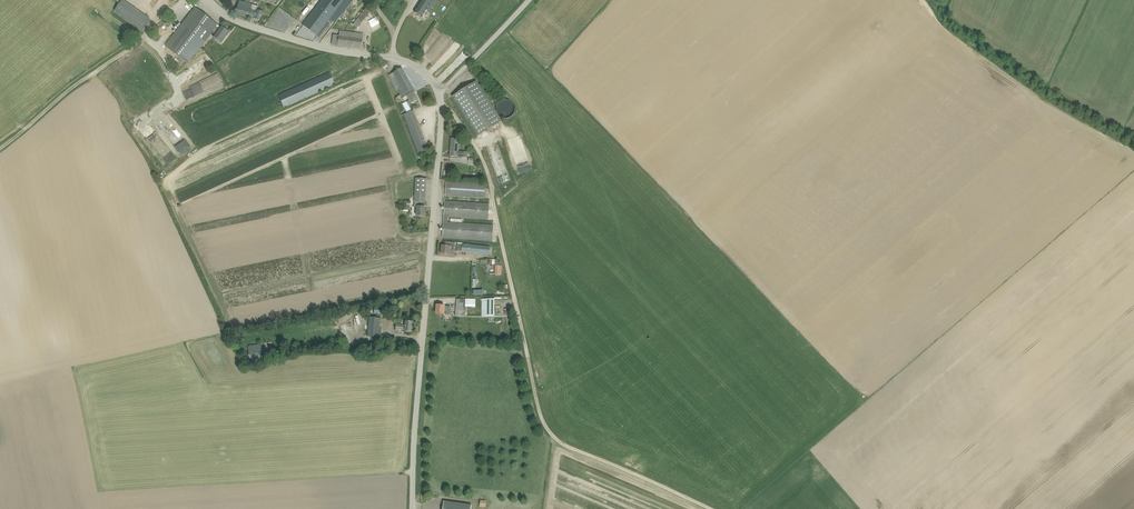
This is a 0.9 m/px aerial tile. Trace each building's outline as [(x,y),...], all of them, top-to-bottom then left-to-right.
[(150,18),(122,0),(120,0),(113,11),(142,30),(150,18)] [(261,21),(264,12),(257,10),(259,7),(252,5),(253,5),(249,4),(250,1),(248,0),(246,0),(245,2),(240,1),(236,13),(254,19),(261,21)] [(319,37),(337,14),(341,17),(354,0),(322,0),(303,25),(319,37),(320,37),(319,37)] [(415,12),(422,17),(426,10),(429,12),(437,0),(423,0),(415,12)] [(212,32),(215,34),(221,27),(196,8),(166,47),(188,63),(200,47),(212,32)] [(364,10),(352,25),(357,28),(369,13),(364,10)] [(375,17),(368,21),(372,27),(379,23),(375,17)] [(221,27),(215,34),(213,37),(221,43),(230,32),(222,26),(221,27)] [(341,31),(335,30),(332,44),(361,48),(363,39),(354,37),(354,33),(341,31)] [(415,92),(402,68),(393,73),(389,75),(397,89),(404,102),(408,99),(409,101),(407,102),(409,105),(411,104),(418,100),(414,92),(415,92)] [(219,73),(207,77),(210,88),(222,84),(219,73)] [(284,107),(335,85),(330,73),(279,95),(284,107)] [(502,121),(498,115),(476,81),(460,91),(452,96),(478,136),(502,121)] [(405,119),(415,115),(414,111),(404,115),(405,119)] [(459,151),(460,139),(451,138),(450,156),(463,157),(464,152),(459,151)] [(426,203),(427,179),(416,178),(414,203),(415,203),(415,206),(417,207),(416,216),(425,217),(425,207),(422,207),(422,203),(426,203)] [(484,198),(485,184),(446,182),(445,195),(484,198)] [(445,201),(444,207),(444,212),(444,216),(443,228),(442,238),(492,241),(494,226),(448,222),(448,217),(488,220),(489,204),(445,201)] [(445,243),(445,246),(442,245),(441,254),(450,255),(450,254),(454,255),(454,250),(455,244),(445,243)] [(462,252),(489,255),(490,247),(463,244),(462,252)] [(456,315),(466,316),(467,300),(457,299),(456,315)] [(482,299),(482,316),(495,316),(495,299),(482,299)] [(445,306),(437,305),(436,314),(444,315),(445,314),(450,315),(451,307),(445,306)] [(385,315),(387,307),(375,306),(374,314),(385,315)] [(381,318),(369,317),(369,319),(365,318),(363,335),(368,336),(379,337),(381,318)] [(404,332),(412,332),(413,322),(405,321),(405,325),(403,325),(396,324),(396,330),(403,330),(404,330),(404,332)] [(262,358),(261,344),(247,345),(248,359),(262,358)]
